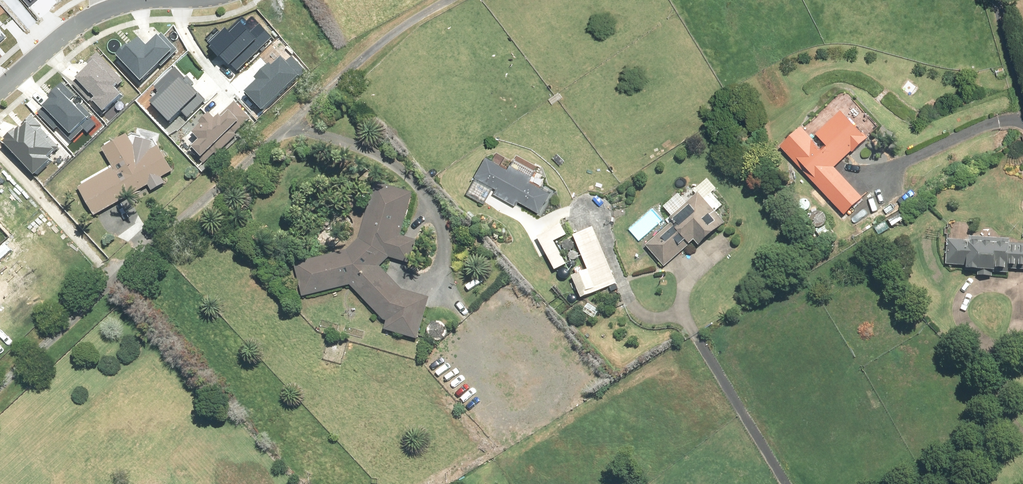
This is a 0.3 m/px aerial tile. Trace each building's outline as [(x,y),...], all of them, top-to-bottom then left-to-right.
[(222,27),(205,44),(231,70),(234,67),(237,71),(272,36),(262,25),(254,33),(246,26),(237,34),(231,28),(227,32),(222,27)] [(141,82),(174,50),(158,32),(145,44),(135,34),(114,54),(141,82)] [(120,79),(97,54),(88,62),(90,64),(71,81),(89,100),(92,97),(103,110),(121,93),(113,85),(120,79)] [(265,75),(246,92),(262,109),(305,69),(296,58),(290,64),(285,58),(276,66),(273,64),(263,73),(265,75)] [(205,100),(172,64),(148,86),(155,94),(150,99),(169,121),(181,110),(187,116),(205,100)] [(50,101),(38,112),(53,129),(56,126),(69,140),(83,128),(87,133),(95,125),(70,98),(73,95),(62,83),(46,97),(50,101)] [(233,133),(248,119),(232,102),(215,118),(209,111),(198,121),(199,123),(191,131),(199,139),(189,149),(201,163),(203,165),(235,135),(233,133)] [(798,129),(777,149),(842,216),(860,199),(833,170),(865,139),(839,112),(812,137),(824,149),(821,152),(798,129)] [(30,114),(2,139),(33,173),(50,158),(48,156),(57,148),(38,127),(40,125),(30,114)] [(861,132),(870,124),(863,115),(853,123),(861,132)] [(79,181),(97,215),(176,171),(160,142),(145,137),(131,131),(101,147),(111,165),(79,181)] [(487,153),(476,173),(497,185),(494,190),(518,204),(520,200),(542,212),(554,192),(529,178),(532,173),(513,162),(510,167),(487,153)] [(644,244),(665,268),(703,233),(710,241),(729,224),(719,213),(728,205),(715,191),(719,187),(710,176),(691,193),(687,189),(666,209),(674,218),(644,244)] [(298,260),(309,296),(350,286),(389,322),(387,328),(420,336),(432,297),(405,287),(382,266),(391,256),(402,259),(409,260),(413,240),(408,238),(402,237),(414,193),(379,184),(361,237),(350,249),(298,260)] [(537,236),(557,270),(570,262),(559,241),(570,235),(563,221),(537,236)] [(584,297),(620,283),(597,225),(576,232),(588,263),(573,268),(584,297)] [(947,240),(945,266),(963,267),(963,271),(1007,274),(1007,270),(1022,271),(1022,246),(1011,245),(1011,241),(966,238),(966,241),(947,240)]
